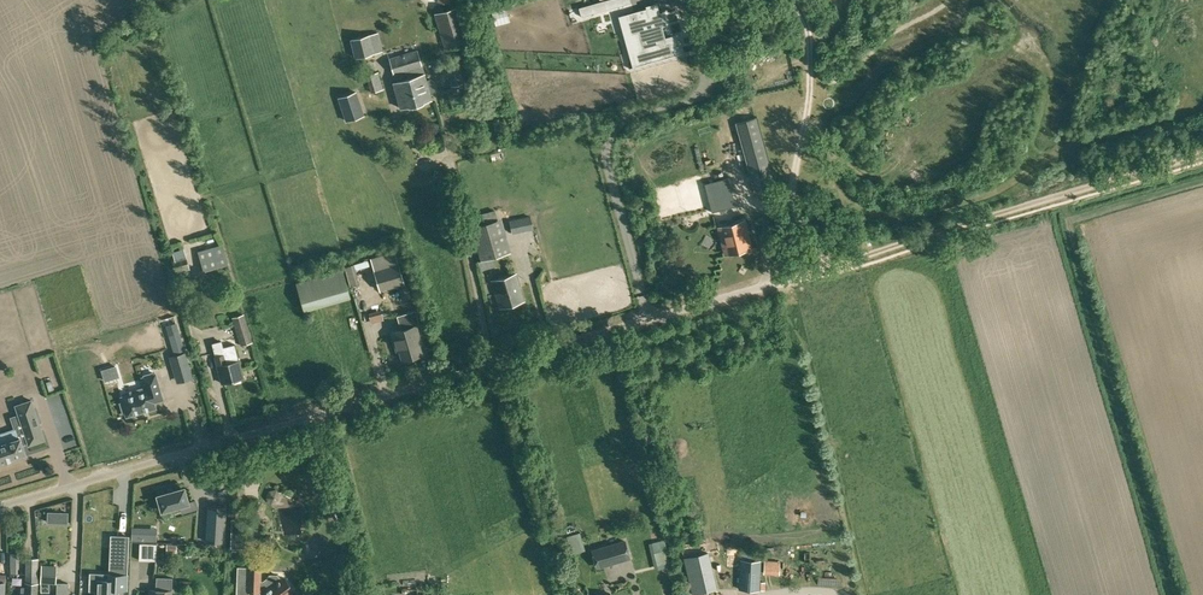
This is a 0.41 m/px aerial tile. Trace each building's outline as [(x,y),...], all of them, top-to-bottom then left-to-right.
[(631,0),(605,0),(607,9),(631,3),(631,0)] [(591,4),(578,7),(581,17),(594,13),(591,4)] [(445,50),(470,42),(459,6),(434,14),(445,50)] [(646,8),(625,14),(631,34),(637,33),(641,48),(631,51),(635,66),(682,53),(677,38),(666,41),(665,37),(662,26),(666,25),(662,11),(660,12),(649,15),(647,8),(646,8)] [(355,58),(364,56),(383,51),(378,32),(350,39),(355,58)] [(431,79),(426,80),(417,50),(389,58),(393,73),(392,73),(394,82),(393,82),(400,108),(409,106),(409,107),(424,103),(424,102),(432,99),(430,92),(434,91),(436,87),(435,81),(431,79)] [(458,68),(446,71),(451,86),(462,83),(458,68)] [(370,75),(376,92),(389,88),(383,70),(370,75)] [(355,92),(339,97),(347,120),(363,115),(355,92)] [(754,191),(776,185),(757,116),(735,123),(754,191)] [(480,214),(482,223),(471,227),(480,260),(511,252),(501,218),(496,220),(493,210),(480,214)] [(522,218),(510,220),(512,231),(524,228),(522,218)] [(726,254),(750,248),(743,221),(719,227),(726,254)] [(204,270),(228,263),(223,244),(198,251),(204,270)] [(176,274),(190,270),(186,256),(186,254),(172,258),(174,266),(176,274)] [(381,290),(405,283),(400,264),(375,271),(381,290)] [(304,311),(351,298),(342,268),(295,282),(304,311)] [(500,308),(524,301),(515,273),(492,280),(500,308)] [(402,300),(412,298),(409,285),(399,287),(402,300)] [(371,323),(384,319),(381,310),(368,313),(371,323)] [(241,345),(252,342),(243,313),(232,317),(241,345)] [(179,348),(188,343),(179,322),(169,327),(179,348)] [(421,353),(417,339),(419,338),(416,325),(392,332),(397,350),(399,349),(402,359),(421,353)] [(221,340),(211,342),(215,356),(214,356),(216,366),(217,365),(222,384),(244,378),(239,360),(235,343),(222,346),(221,340)] [(188,366),(184,353),(170,357),(174,370),(188,366)] [(153,374),(153,372),(143,375),(144,377),(142,377),(145,387),(130,391),(131,394),(121,397),(122,402),(120,403),(122,412),(125,411),(126,416),(155,408),(154,402),(163,399),(155,373),(153,374)] [(18,437),(15,429),(0,434),(0,461),(3,460),(3,461),(12,458),(12,457),(25,453),(23,445),(28,443),(29,445),(44,439),(31,400),(15,405),(26,436),(20,438),(20,437),(18,437)] [(184,487),(157,495),(161,510),(180,505),(182,512),(197,508),(195,501),(188,503),(184,487)] [(208,504),(206,541),(224,542),(227,505),(208,504)] [(46,522),(57,523),(57,511),(47,511),(46,522)] [(7,522),(9,531),(12,531),(23,528),(21,518),(7,522)] [(145,528),(132,527),(131,541),(144,541),(145,528)] [(574,537),(578,554),(590,551),(586,534),(574,537)] [(110,573),(110,574),(126,574),(126,570),(128,536),(111,536),(110,569),(110,573)] [(596,568),(631,558),(625,539),(591,549),(596,568)] [(155,560),(156,543),(139,543),(139,559),(155,560)] [(661,561),(670,560),(669,552),(660,552),(661,561)] [(11,573),(19,573),(18,560),(18,553),(10,554),(11,573)] [(39,583),(39,558),(26,558),(25,582),(25,587),(20,587),(20,594),(38,594),(39,583)] [(739,573),(739,589),(759,590),(759,581),(760,575),(760,561),(741,560),(740,560),(739,573)] [(56,584),(57,565),(42,564),(41,583),(40,592),(50,592),(51,583),(56,584)] [(261,568),(237,567),(236,594),(247,594),(249,594),(249,592),(259,592),(261,594),(288,594),(295,590),(284,577),(281,580),(277,575),(271,575),(262,581),(261,581),(261,568)] [(701,568),(701,583),(714,583),(714,568),(701,568)] [(89,590),(96,591),(96,594),(117,594),(117,589),(126,589),(126,574),(110,574),(109,580),(89,579),(89,590)] [(369,594),(378,592),(373,576),(365,579),(369,594)] [(173,578),(156,577),(156,590),(150,590),(150,594),(171,594),(171,590),(172,590),(173,578)] [(823,579),(823,587),(843,588),(843,579),(823,579)] [(67,585),(58,585),(57,594),(67,594),(67,585)]
